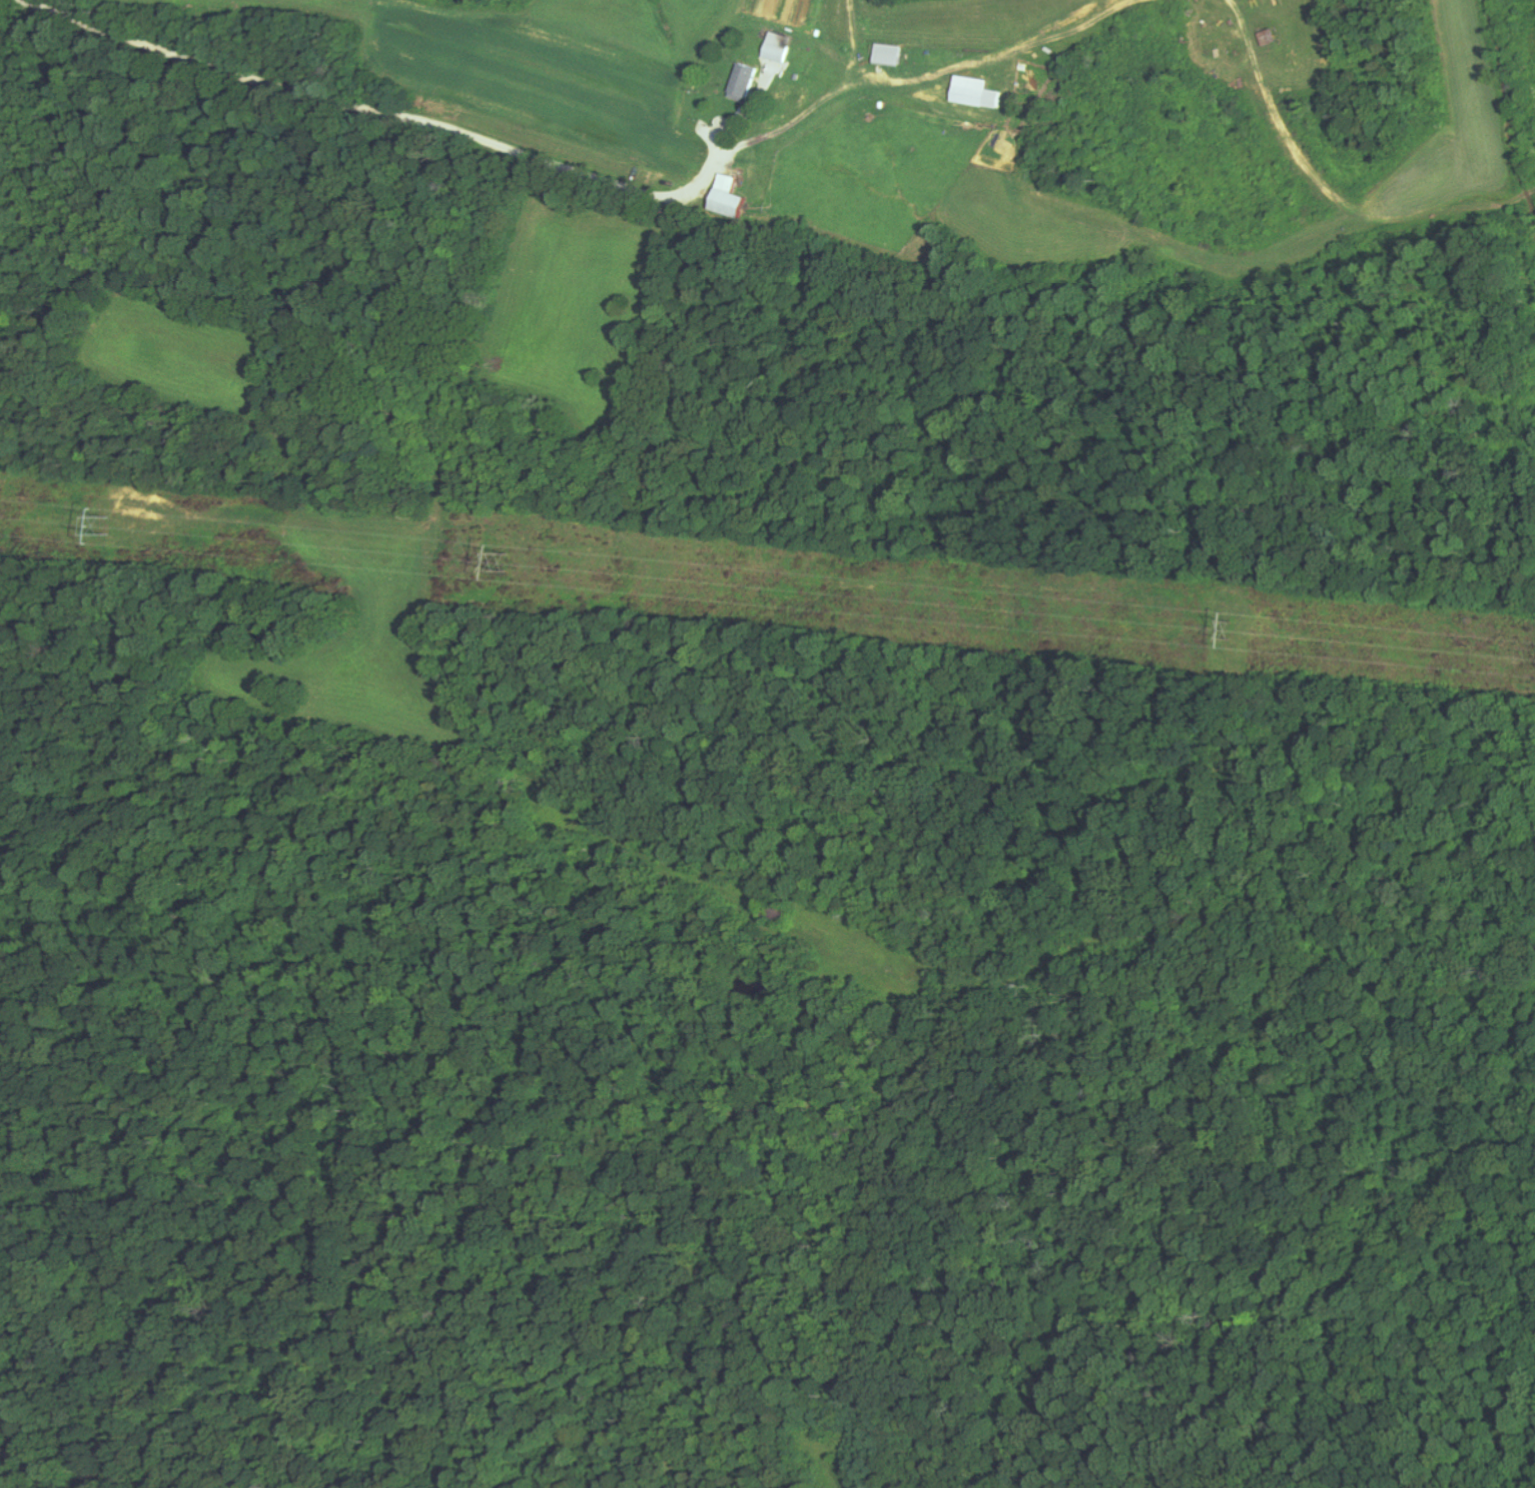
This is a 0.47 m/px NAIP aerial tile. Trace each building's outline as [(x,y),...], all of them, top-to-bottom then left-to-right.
[(768,57),(792,64),(800,38),(776,31),(768,57)] [(909,45),(883,44),(882,63),(909,63),(909,45)] [(765,68),(745,61),(734,94),(754,101),(765,68)] [(957,101),(1006,109),(1009,91),(995,89),(996,80),(960,75),(957,101)] [(719,210),(753,219),(758,198),(739,193),(743,178),(729,174),(719,210)]
